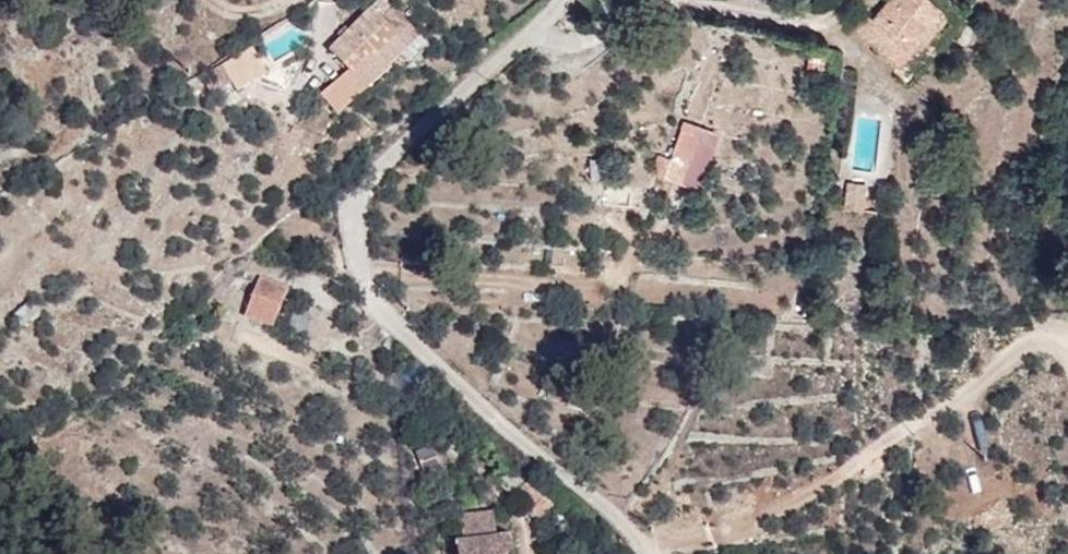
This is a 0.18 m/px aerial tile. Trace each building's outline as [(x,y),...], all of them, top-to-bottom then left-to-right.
[(386,0),(334,53),(354,73),(374,93),(427,40),(386,0)] [(880,20),(871,13),(858,31),(908,68),(949,12),(933,1),(934,0),(895,0),(880,20)] [(257,50),(214,74),(219,83),(210,89),(216,98),(238,86),(242,92),(271,76),(257,50)] [(349,119),(374,93),(354,73),(328,99),(349,119)] [(670,182),(688,187),(704,136),(687,130),(670,182)] [(862,196),(841,194),(837,221),(858,223),(862,196)] [(265,281),(249,321),(274,331),(291,291),(265,281)] [(466,514),(469,547),(460,548),(461,553),(517,553),(516,541),(500,542),(498,512),(466,514)] [(456,547),(467,546),(464,515),(452,517),(456,547)]
